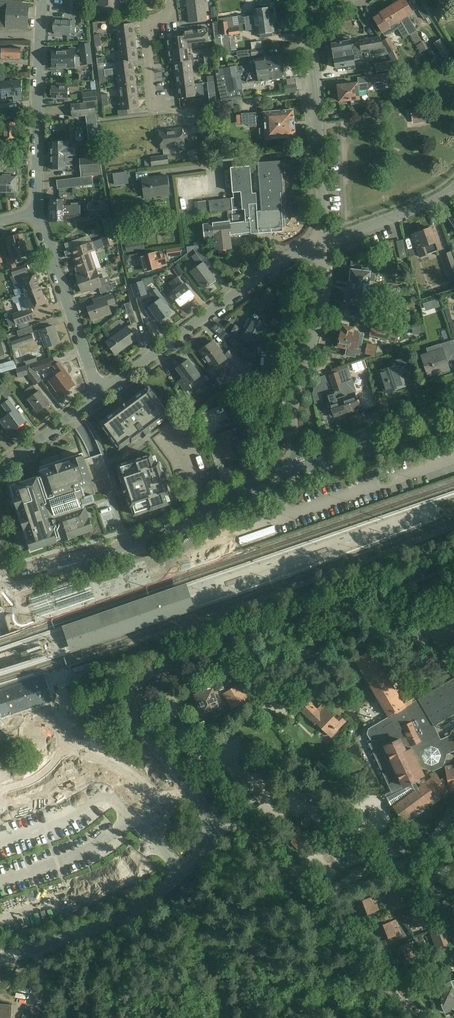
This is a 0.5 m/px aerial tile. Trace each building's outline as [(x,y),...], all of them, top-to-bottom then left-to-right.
[(27,29),(29,4),(10,3),(10,0),(0,0),(0,27),(27,29)] [(77,6),(79,6),(79,0),(70,0),(69,14),(76,15),(77,6)] [(119,0),(97,0),(97,10),(118,11),(119,0)] [(207,6),(207,2),(204,2),(204,0),(185,0),(187,9),(207,6)] [(392,6),(409,35),(416,31),(407,16),(413,13),(405,0),(398,0),(397,1),(398,3),(392,6)] [(439,24),(449,18),(439,3),(429,8),(439,24)] [(244,15),(237,16),(238,25),(273,20),(272,7),(269,8),(268,4),(256,6),(257,10),(253,10),(254,16),(244,17),(244,15)] [(207,6),(187,9),(188,23),(207,20),(206,11),(208,11),(207,6)] [(380,13),(381,15),(375,19),(385,36),(399,28),(405,38),(409,35),(392,6),(380,13)] [(429,16),(423,6),(417,9),(423,20),(429,16)] [(54,32),(69,33),(75,33),(75,21),(54,20),(54,32)] [(273,36),(272,32),(275,32),(273,20),(238,25),(235,25),(236,26),(234,27),(229,27),(232,49),(232,50),(236,50),(235,36),(240,35),(240,31),(257,29),(257,34),(260,33),(260,37),(273,36)] [(221,32),(220,32),(221,38),(222,45),(222,51),(232,49),(229,27),(234,27),(233,21),(219,22),(221,32)] [(116,38),(134,35),(133,23),(115,25),(116,38)] [(183,36),(185,36),(186,43),(191,43),(208,41),(207,28),(183,31),(183,36)] [(136,47),(134,35),(116,38),(118,49),(136,47)] [(183,36),(165,38),(167,51),(187,48),(187,49),(191,48),(191,43),(186,43),(185,36),(183,36)] [(332,44),(334,56),(362,51),(360,43),(351,45),(351,40),(350,40),(350,37),(342,38),(342,42),(332,44)] [(395,49),(389,37),(382,41),(389,53),(395,49)] [(360,43),(362,51),(362,52),(385,48),(380,38),(360,41),(360,43)] [(90,44),(79,45),(80,62),(92,60),(90,44)] [(2,57),(2,59),(20,59),(20,57),(22,57),(22,53),(20,52),(20,48),(0,47),(0,57),(2,57)] [(138,60),(136,47),(118,49),(119,61),(119,62),(132,60),(138,60)] [(69,51),(52,51),(52,68),(75,68),(75,48),(69,48),(69,51)] [(187,48),(167,51),(168,64),(173,63),(173,62),(191,60),(191,61),(193,60),(193,54),(187,55),(187,49),(187,48)] [(251,56),(264,54),(263,48),(250,49),(251,56)] [(362,52),(362,51),(334,56),(336,68),(347,67),(347,71),(355,69),(354,65),(355,65),(354,61),(363,59),(362,52)] [(249,72),(284,66),(283,56),(279,56),(255,60),(256,64),(238,67),(238,65),(218,69),(219,76),(249,71),(249,72)] [(134,72),(132,60),(119,62),(119,61),(115,62),(115,68),(98,71),(99,76),(105,76),(116,74),(134,72)] [(173,62),(173,63),(175,75),(193,72),(192,66),(194,65),(193,60),(191,61),(191,60),(173,62)] [(392,70),(390,62),(376,65),(377,72),(392,70)] [(286,77),(284,66),(249,72),(249,71),(219,76),(219,77),(217,77),(222,101),(243,98),(242,85),(283,78),(283,77),(286,77)] [(116,74),(118,86),(135,84),(134,72),(116,74)] [(193,72),(175,75),(176,86),(194,84),(193,72)] [(358,98),(358,92),(375,90),(374,86),(390,84),(389,74),(374,76),(365,77),(365,78),(359,79),(359,84),(338,86),(339,101),(350,100),(350,104),(358,103),(357,98),(358,98)] [(21,80),(1,82),(2,97),(13,96),(14,100),(22,100),(22,96),(21,80)] [(214,81),(208,82),(207,82),(208,93),(215,92),(214,81)] [(79,84),(74,84),(60,83),(60,87),(53,87),(53,99),(68,99),(68,90),(78,90),(79,84)] [(194,84),(176,86),(178,99),(204,95),(202,83),(194,84)] [(137,96),(135,84),(118,86),(119,98),(137,96)] [(97,92),(93,92),(82,93),(83,101),(98,100),(97,92)] [(398,96),(400,109),(407,108),(406,95),(398,96)] [(138,108),(137,96),(119,98),(121,110),(138,108)] [(95,103),(72,105),(74,118),(87,116),(91,158),(80,159),(81,172),(82,176),(102,174),(102,170),(101,158),(95,103)] [(410,108),(411,114),(413,124),(426,122),(422,105),(410,108)] [(257,125),(265,124),(266,139),(295,137),(293,110),(256,113),(256,112),(241,114),(242,125),(248,125),(249,127),(257,126),(257,125)] [(226,117),(215,117),(215,130),(226,130),(226,117)] [(15,122),(1,123),(1,131),(5,131),(5,139),(16,138),(15,122)] [(185,150),(185,146),(183,128),(171,130),(174,153),(176,153),(176,151),(185,150)] [(163,154),(174,153),(171,130),(159,131),(161,149),(163,149),(163,154)] [(52,149),(52,156),(69,156),(75,156),(75,148),(69,148),(69,142),(52,142),(52,144),(51,145),(51,148),(52,149)] [(188,150),(190,161),(205,158),(203,147),(188,150)] [(152,166),(168,164),(167,155),(150,157),(152,166)] [(69,156),(52,156),(52,162),(51,163),(51,166),(52,167),(52,169),(69,169),(69,166),(70,165),(70,166),(72,166),(72,159),(69,159),(69,156)] [(284,231),(284,228),(286,226),(289,223),(292,216),(293,212),(293,208),(292,204),(290,201),(287,197),(285,194),(284,191),(281,161),(258,163),(259,163),(252,164),(252,167),(244,168),(244,167),(236,168),(236,167),(230,168),(233,192),(233,197),(209,199),(210,212),(232,210),(233,222),(230,222),(230,221),(212,223),(214,238),(215,238),(216,250),(231,248),(230,237),(232,236),(232,235),(284,231)] [(128,179),(127,171),(118,172),(119,180),(128,179)] [(7,173),(7,192),(8,192),(7,198),(16,198),(16,192),(17,192),(17,176),(11,176),(11,173),(7,173)] [(94,183),(93,175),(69,178),(70,186),(94,183)] [(166,175),(136,180),(137,186),(143,185),(145,197),(169,194),(166,175)] [(82,203),(66,203),(66,200),(49,200),(49,211),(82,210),(82,203)] [(203,212),(202,200),(194,201),(195,213),(203,212)] [(82,210),(49,211),(49,221),(66,221),(66,218),(82,218),(82,217),(82,210)] [(214,238),(212,223),(203,224),(205,239),(214,238)] [(430,228),(417,233),(411,235),(419,256),(440,249),(436,237),(434,238),(430,228)] [(115,235),(113,229),(104,232),(106,238),(113,236),(115,235)] [(21,235),(8,238),(13,256),(6,258),(9,269),(16,267),(14,259),(27,255),(21,235)] [(113,236),(106,238),(102,239),(105,247),(115,244),(113,236)] [(80,257),(90,253),(96,251),(93,242),(74,249),(76,255),(79,254),(80,257)] [(125,243),(126,252),(136,251),(134,242),(125,243)] [(207,258),(198,246),(194,250),(202,261),(207,258)] [(167,257),(177,256),(176,249),(166,250),(167,257)] [(413,249),(407,251),(409,257),(415,255),(413,249)] [(139,256),(143,272),(162,267),(167,265),(163,250),(139,256)] [(451,251),(442,254),(449,273),(453,271),(453,258),(451,251)] [(76,268),(79,275),(82,274),(96,270),(90,253),(80,257),(79,254),(76,255),(74,256),(77,266),(79,265),(80,267),(76,268)] [(203,263),(191,272),(203,289),(216,279),(203,263)] [(26,265),(12,270),(14,275),(28,271),(26,265)] [(184,273),(178,265),(173,268),(179,276),(184,273)] [(353,280),(352,285),(359,286),(359,290),(367,290),(368,282),(374,283),(375,275),(369,275),(369,274),(367,273),(368,268),(362,267),(361,273),(352,271),(352,273),(350,273),(349,279),(351,279),(351,280),(353,280)] [(83,293),(99,287),(101,294),(113,290),(113,288),(117,287),(115,282),(111,283),(108,276),(99,279),(96,270),(82,274),(79,275),(77,276),(83,293)] [(16,297),(41,287),(36,275),(14,283),(16,289),(14,290),(16,297)] [(185,284),(183,285),(178,278),(171,283),(177,291),(172,294),(181,305),(193,296),(185,284)] [(147,294),(143,280),(130,285),(135,298),(147,294)] [(359,286),(352,285),(351,294),(349,294),(349,296),(347,295),(347,302),(348,302),(348,303),(365,305),(367,290),(359,290),(359,286)] [(16,297),(12,298),(14,302),(17,304),(21,303),(24,311),(31,308),(31,309),(47,303),(41,287),(16,297)] [(167,318),(166,317),(171,313),(165,305),(168,303),(157,289),(152,293),(158,301),(145,310),(151,318),(155,315),(160,321),(161,320),(162,322),(167,318)] [(112,295),(103,298),(104,303),(88,308),(92,320),(111,314),(108,305),(114,303),(112,295)] [(431,301),(433,308),(440,306),(438,299),(431,301)] [(137,323),(130,303),(125,305),(131,324),(137,323)] [(24,311),(13,315),(17,324),(35,318),(31,309),(31,308),(24,311)] [(235,328),(237,322),(231,319),(228,325),(235,328)] [(257,346),(267,328),(251,319),(241,337),(257,346)] [(215,331),(222,333),(224,327),(217,324),(215,331)] [(59,344),(55,333),(56,332),(54,326),(39,331),(43,343),(44,343),(46,348),(59,344)] [(342,331),(340,338),(362,343),(364,334),(354,332),(354,328),(343,326),(342,331)] [(17,332),(19,337),(33,333),(31,327),(17,332)] [(107,342),(116,354),(136,339),(127,327),(107,342)] [(369,336),(396,342),(399,333),(371,327),(369,336)] [(32,334),(11,342),(12,347),(34,340),(32,334)] [(361,350),(362,343),(340,338),(338,346),(348,348),(347,349),(355,351),(356,349),(361,350)] [(241,350),(238,356),(252,364),(258,353),(245,346),(245,345),(234,339),(231,344),(241,350)] [(442,349),(421,356),(428,377),(449,370),(447,364),(451,355),(453,354),(453,341),(453,339),(441,344),(442,349)] [(200,351),(213,369),(226,359),(213,341),(200,351)] [(363,353),(362,359),(367,360),(383,354),(380,346),(367,343),(365,353),(363,353)] [(250,367),(238,356),(231,348),(224,356),(248,376),(249,375),(251,376),(254,373),(252,372),(254,370),(250,367)] [(26,365),(38,361),(36,356),(33,357),(31,352),(24,354),(26,359),(25,360),(26,365)] [(404,364),(407,372),(415,369),(410,356),(391,362),(393,368),(377,373),(384,394),(405,387),(398,366),(404,364)] [(54,357),(32,365),(37,372),(52,367),(52,365),(56,363),(54,357)] [(14,363),(13,358),(0,361),(0,366),(14,363)] [(176,368),(183,378),(178,381),(185,391),(191,387),(193,390),(205,381),(188,359),(176,368)] [(60,373),(50,381),(61,395),(74,385),(67,376),(69,375),(60,362),(55,366),(60,373)] [(30,364),(15,369),(18,378),(27,375),(35,385),(42,380),(30,364)] [(348,369),(340,371),(343,379),(336,382),(338,387),(336,388),(338,392),(339,391),(346,413),(358,409),(358,407),(360,407),(358,401),(356,401),(354,393),(346,396),(344,389),(342,384),(352,381),(348,369)] [(334,417),(346,413),(339,391),(338,392),(336,388),(338,387),(336,382),(343,379),(340,371),(329,375),(334,393),(327,395),(329,402),(331,409),(327,410),(330,418),(334,417)] [(0,387),(0,392),(6,400),(13,395),(4,383),(0,387)] [(40,391),(37,393),(33,386),(26,391),(31,398),(29,399),(38,412),(49,404),(40,391)] [(153,387),(111,415),(125,436),(168,409),(153,387)] [(9,400),(3,404),(10,414),(1,421),(9,432),(14,429),(14,430),(25,422),(16,410),(17,409),(9,400)] [(222,450),(223,449),(225,455),(241,449),(237,439),(241,438),(238,429),(218,436),(220,442),(219,442),(222,450)] [(161,445),(120,457),(134,506),(174,495),(161,445)] [(38,477),(11,486),(32,549),(58,541),(58,540),(62,538),(62,540),(77,535),(76,535),(93,529),(86,507),(85,507),(84,505),(95,501),(93,494),(92,495),(89,484),(92,483),(83,455),(40,470),(43,476),(38,477)] [(172,602),(170,597),(117,615),(119,621),(121,626),(174,608),(172,602)] [(68,637),(70,643),(78,640),(81,641),(86,640),(88,637),(97,634),(95,628),(93,623),(84,626),(80,624),(77,626),(74,629),(66,632),(68,637)] [(392,791),(383,795),(380,796),(381,798),(385,804),(389,811),(395,806),(405,820),(407,823),(411,820),(409,817),(415,813),(417,815),(425,809),(424,807),(429,803),(431,805),(440,799),(438,796),(444,792),(445,794),(449,791),(453,791),(453,767),(453,764),(447,766),(449,775),(440,780),(434,772),(431,775),(432,777),(427,781),(425,779),(421,782),(423,785),(419,789),(415,781),(419,779),(419,778),(426,774),(422,767),(433,770),(444,765),(448,754),(443,744),(449,740),(453,750),(453,729),(452,730),(451,735),(441,740),(434,725),(453,713),(453,676),(403,707),(370,651),(356,659),(390,717),(383,721),(368,730),(367,734),(370,740),(374,741),(369,743),(392,791)] [(249,705),(240,684),(230,689),(238,710),(249,705)] [(219,709),(223,707),(218,691),(213,692),(212,690),(196,695),(203,714),(219,709)] [(301,694),(293,702),(321,729),(323,728),(332,736),(346,721),(340,716),(337,720),(321,705),(318,710),(309,702),(301,694)] [(349,725),(340,730),(343,736),(352,730),(349,725)] [(297,824),(285,834),(297,849),(309,839),(297,824)] [(421,845),(407,830),(396,841),(410,855),(421,845)] [(403,885),(384,892),(386,896),(390,895),(391,898),(389,899),(391,905),(408,899),(403,885)] [(357,902),(363,916),(379,910),(377,904),(375,904),(374,901),(378,899),(376,895),(357,902)] [(424,909),(406,916),(407,921),(411,919),(412,923),(410,923),(413,929),(429,923),(424,909)] [(383,940),(400,934),(397,928),(396,928),(394,925),(398,924),(396,919),(378,926),(383,940)] [(444,929),(426,936),(427,941),(431,939),(432,943),(431,943),(433,950),(450,943),(444,929)] [(415,940),(396,947),(402,961),(418,955),(416,949),(414,949),(413,946),(417,945),(415,940)] [(453,992),(453,991),(453,988),(451,980),(437,986),(435,987),(437,993),(439,992),(444,1003),(441,1004),(444,1012),(453,1008),(453,993),(453,992)] [(12,1004),(0,1004),(0,1017),(11,1017),(12,1004)]
